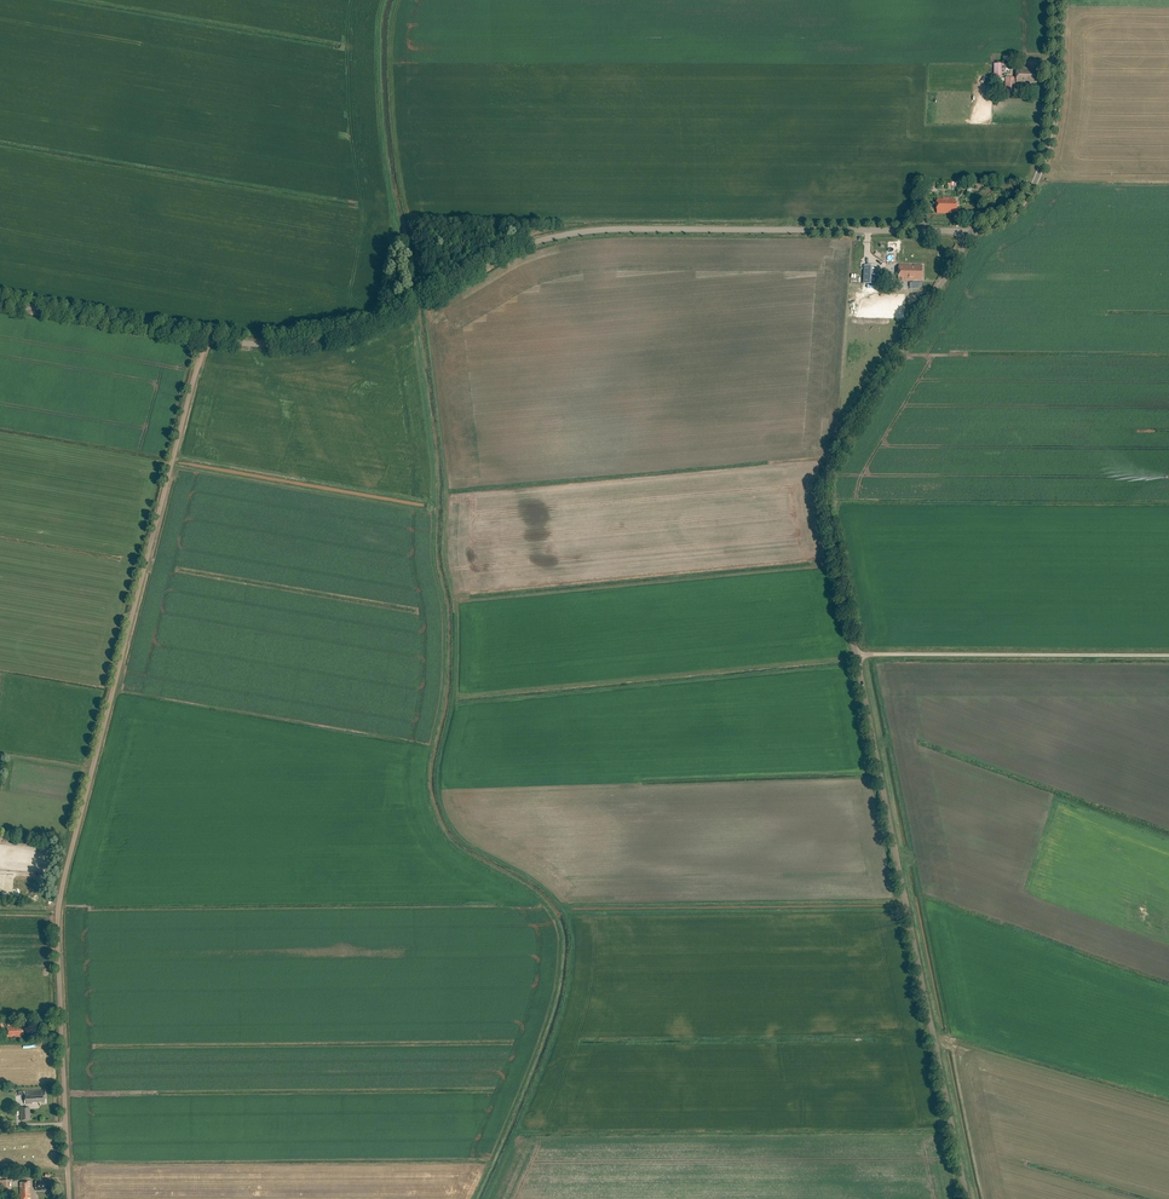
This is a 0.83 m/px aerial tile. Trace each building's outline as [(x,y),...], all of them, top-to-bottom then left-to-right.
[(993,82),(1001,82),(1001,64),(993,64),(993,82)] [(1036,70),(1017,69),(1016,83),(1038,83),(1038,74),(1036,74),(1036,70)] [(1006,77),(1005,93),(1014,93),(1015,78),(1006,77)] [(937,199),(937,213),(953,214),(953,212),(958,212),(958,203),(956,203),(956,199),(937,199)] [(922,265),(898,265),(898,280),(915,280),(922,280),(922,265)] [(875,284),(876,275),(876,267),(864,266),(863,284),(875,285),(875,284)] [(8,1024),(7,1024),(8,1037),(21,1037),(21,1035),(23,1035),(23,1025),(13,1025),(12,1021),(8,1021),(8,1024)] [(40,1103),(45,1103),(45,1091),(25,1091),(26,1104),(33,1104),(33,1103),(40,1102),(40,1103)] [(30,1108),(20,1108),(21,1121),(31,1121),(30,1108)] [(8,1187),(8,1180),(0,1181),(0,1187),(1,1187),(1,1194),(10,1193),(9,1187),(8,1187)] [(46,1190),(53,1190),(53,1180),(48,1180),(48,1181),(36,1181),(36,1191),(46,1191),(46,1190)] [(30,1182),(20,1182),(21,1198),(31,1198),(30,1182)]
